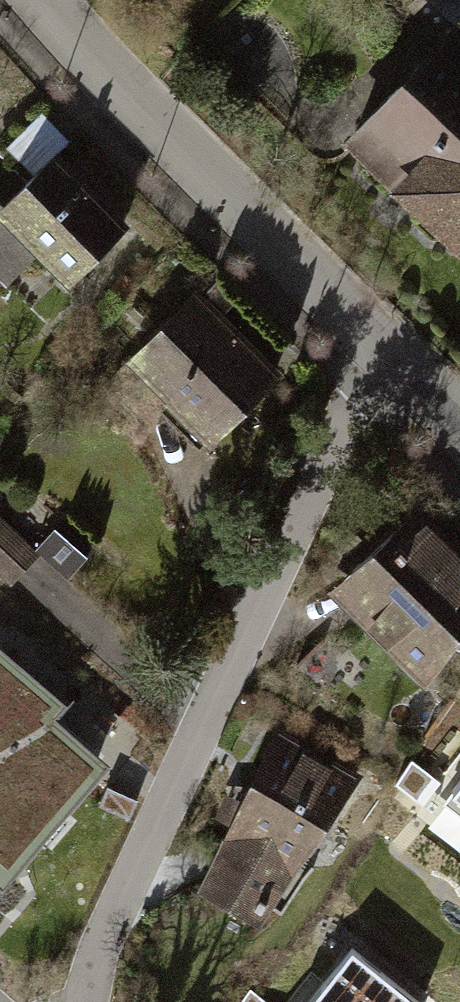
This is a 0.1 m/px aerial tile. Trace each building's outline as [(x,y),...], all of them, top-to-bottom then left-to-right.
[(459,246),(459,0),(421,0),(448,24),(343,142),(459,246)] [(63,144),(4,207),(0,203),(0,273),(14,285),(41,256),(72,285),(139,214),(63,144)] [(169,404),(214,446),(285,369),(197,288),(108,384),(150,424),(169,404)] [(434,689),(459,647),(459,539),(424,505),(333,587),(434,689)] [(13,579),(37,553),(0,518),(0,568),(13,579)] [(54,699),(0,653),(0,762),(38,717),(54,699)] [(38,717),(0,762),(0,860),(11,870),(96,767),(38,717)] [(279,732),(203,890),(258,918),(356,782),(279,732)] [(451,792),(459,799),(459,781),(451,792)] [(351,949),(308,1001),(419,1001),(351,949)]
